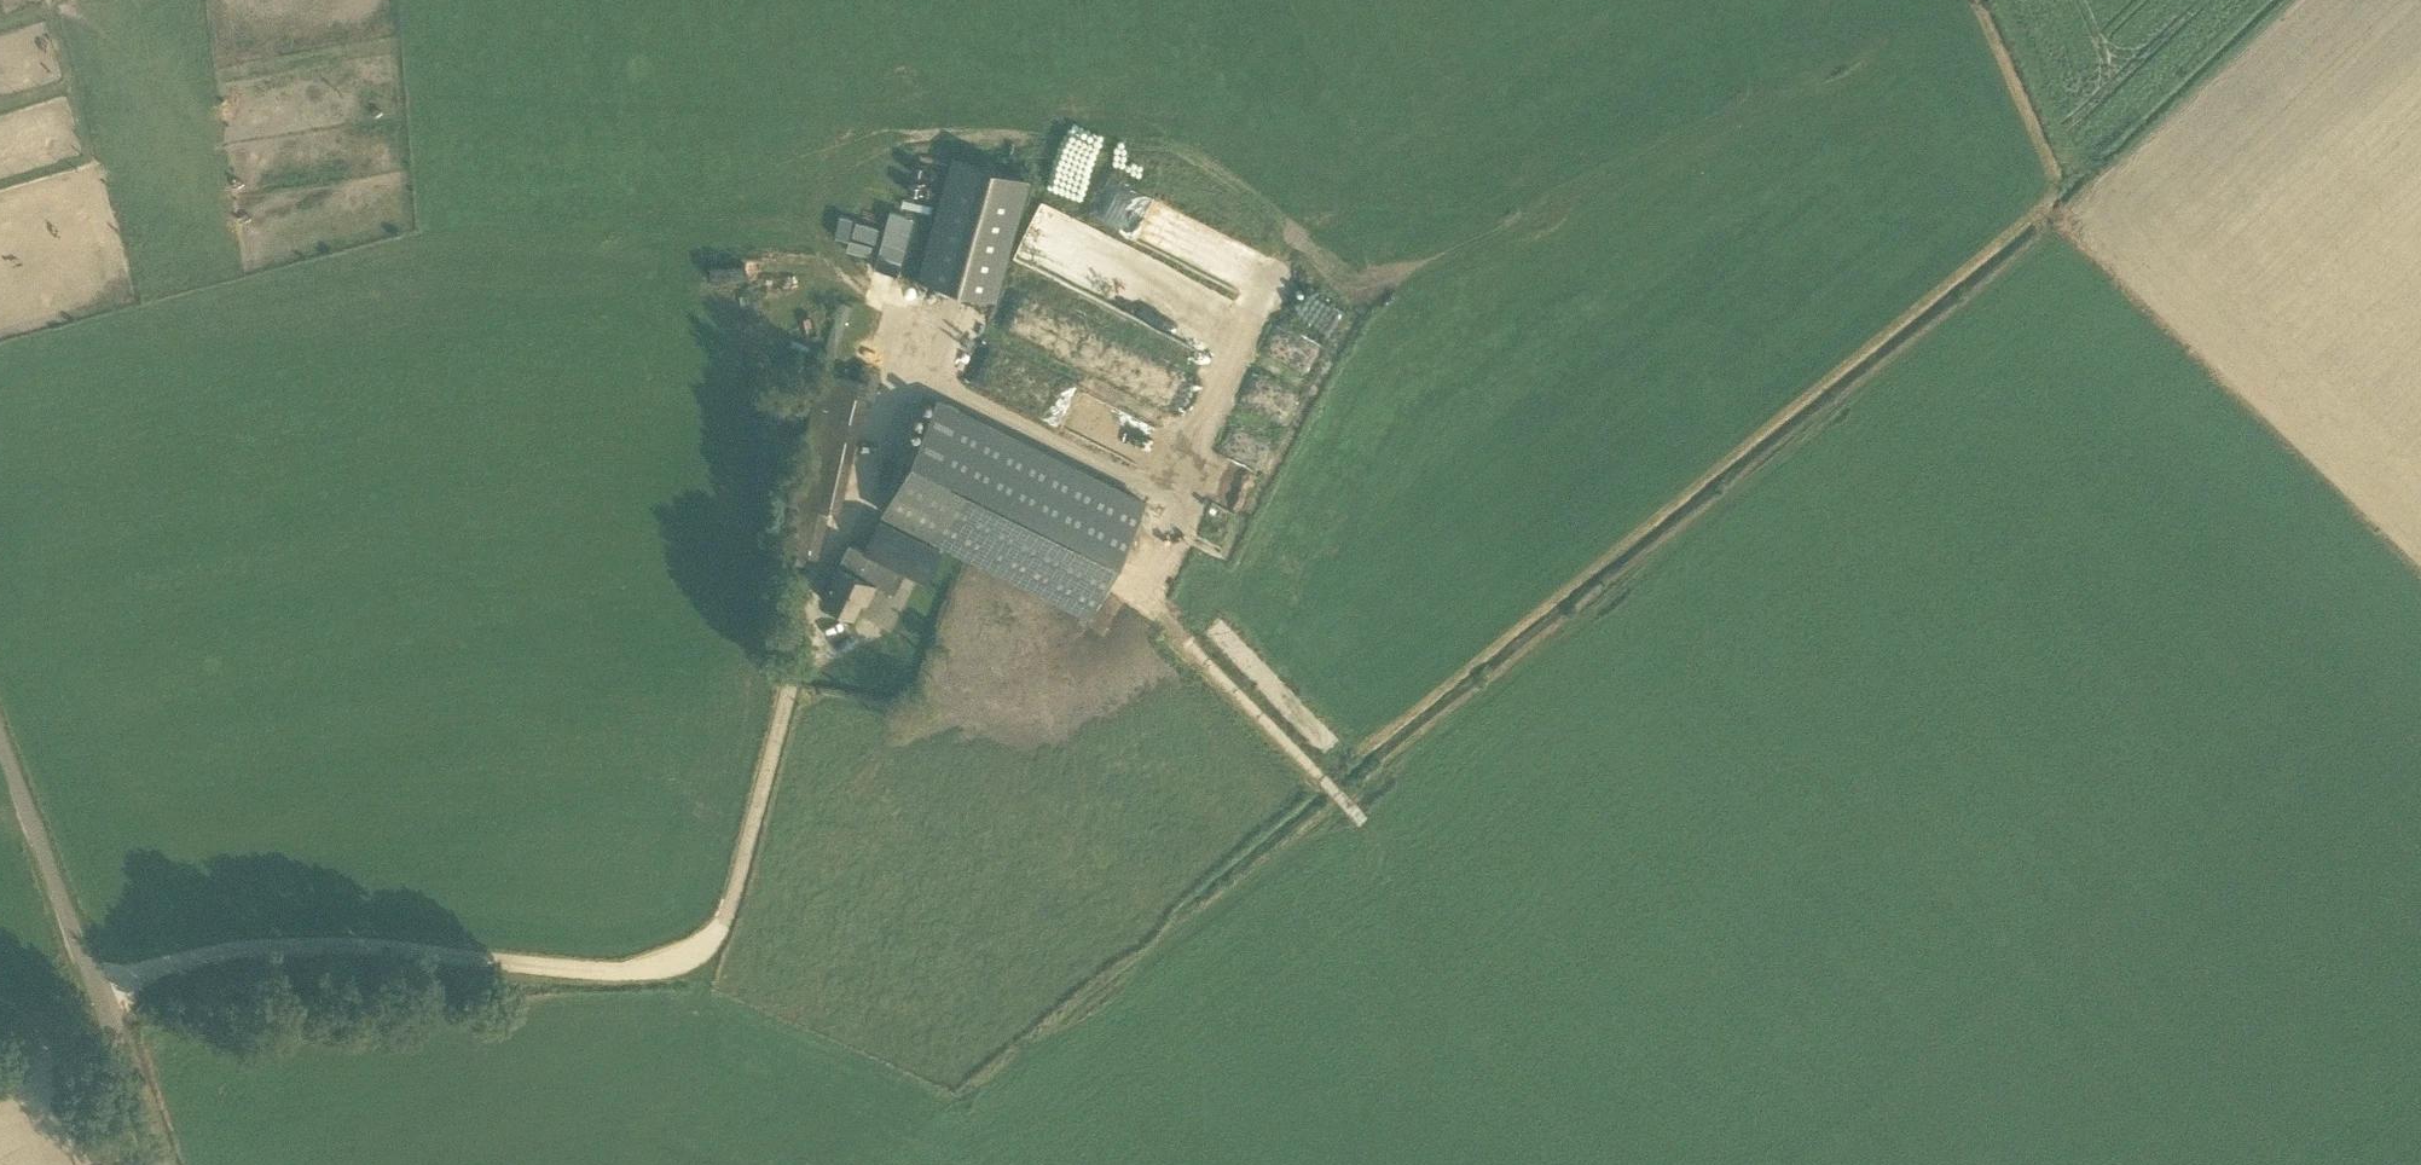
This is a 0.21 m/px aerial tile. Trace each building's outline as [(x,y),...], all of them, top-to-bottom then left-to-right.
[(996,300),(1030,178),(950,155),(915,277),(996,300)] [(799,300),(744,485),(827,510),(882,325),(799,300)] [(1089,616),(1102,590),(1147,499),(937,396),(879,512),(1089,616)] [(1123,428),(1113,446),(1125,453),(1136,435),(1123,428)] [(924,581),(942,547),(881,518),(865,549),(848,541),(821,597),(852,612),(860,595),(867,599),(877,581),(870,578),(880,559),(924,581)]
